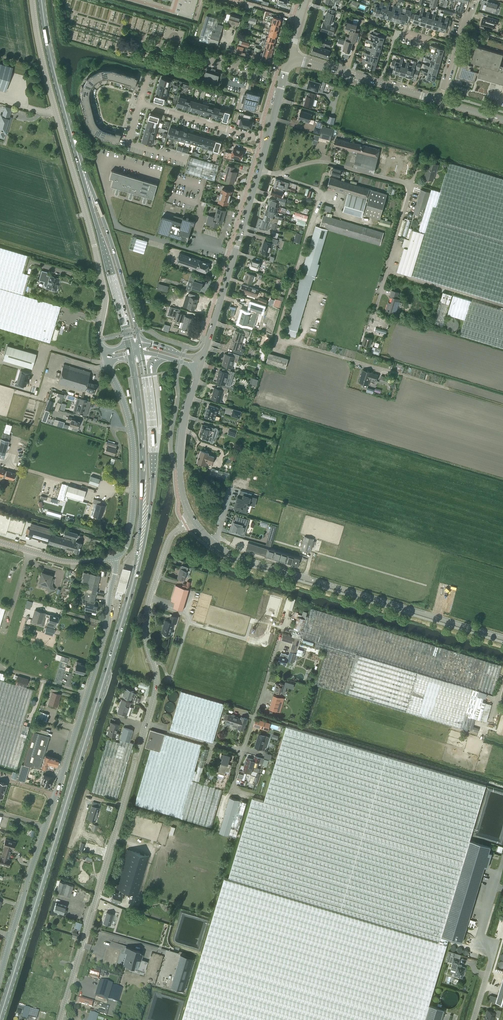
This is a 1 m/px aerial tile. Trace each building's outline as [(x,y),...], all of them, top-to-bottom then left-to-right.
[(437,0),(427,0),(430,1),(429,6),(435,8),(437,0)] [(460,11),(463,12),(464,8),(463,8),(465,2),(467,3),(468,0),(463,0),(460,11)] [(484,5),(482,9),(485,10),(485,8),(493,10),(492,13),(494,13),(495,11),(497,4),(487,1),(486,6),(484,5)] [(375,6),(373,14),(379,16),(382,8),(383,5),(383,2),(381,2),(380,5),(375,3),(374,5),(375,6)] [(388,9),(388,10),(390,4),(387,3),(386,6),(383,5),(382,8),(379,16),(386,18),(388,9)] [(388,9),(386,18),(392,20),(394,11),(395,11),(396,6),(393,5),(392,11),(388,10),(388,9)] [(323,22),(320,31),(333,35),(336,26),(333,25),(334,21),(332,21),(334,14),(335,14),(336,10),(337,7),(333,6),(332,9),(330,9),(329,12),(327,12),(324,22),(323,22)] [(394,11),(392,20),(398,22),(401,13),(401,11),(402,8),(400,7),(399,11),(395,9),(395,11),(394,11)] [(422,16),(424,8),(421,7),(419,15),(415,14),(412,13),(410,20),(413,21),(413,22),(419,24),(422,16)] [(401,13),(398,22),(405,23),(406,19),(409,20),(411,13),(412,11),(409,10),(406,9),(405,12),(401,11),(401,13)] [(422,16),(419,24),(426,26),(428,18),(430,12),(427,11),(425,17),(422,16)] [(434,19),(432,28),(438,30),(440,21),(441,21),(443,13),(440,12),(438,20),(434,19)] [(428,18),(426,26),(432,28),(434,19),(436,14),(433,13),(432,19),(428,18)] [(240,17),(231,14),(228,22),(238,25),(240,17)] [(209,43),(212,31),(215,32),(218,24),(219,19),(207,15),(199,40),(209,43)] [(270,21),(270,22),(280,24),(281,18),(268,15),(267,20),(270,21)] [(480,27),(492,30),(493,25),(496,26),(497,20),(487,16),(487,17),(488,17),(488,20),(487,19),(486,20),(482,19),(480,27)] [(444,22),(441,21),(440,21),(438,30),(444,31),(446,27),(449,28),(451,21),(448,20),(449,18),(446,17),(444,22)] [(353,21),(354,21),(353,23),(346,21),(344,28),(351,30),(349,37),(346,36),(343,47),(343,51),(345,51),(343,57),(346,58),(348,58),(349,54),(351,53),(352,49),(351,49),(353,41),(355,41),(357,42),(359,36),(357,35),(359,28),(356,27),(358,23),(357,22),(358,19),(353,19),(353,21)] [(267,21),(265,26),(278,30),(280,24),(270,22),(270,21),(267,20),(266,21),(267,21)] [(215,32),(212,31),(209,43),(217,45),(223,25),(218,24),(215,32)] [(265,27),(263,33),(268,34),(269,34),(276,36),(278,30),(265,26),(265,27)] [(374,41),(382,44),(384,37),(379,36),(380,33),(374,31),(373,34),(370,33),(370,36),(375,38),(374,41)] [(263,33),(261,38),(263,39),(275,42),(276,36),(269,34),(268,34),(263,33)] [(331,47),(333,42),(321,38),(320,43),(321,43),(320,46),(314,44),(311,52),(328,58),(330,50),(324,48),(325,45),(331,47)] [(273,48),(275,42),(263,39),(262,41),(260,40),(259,44),(273,48)] [(475,45),(471,61),(481,65),(478,72),(470,70),(472,65),(461,62),(456,77),(474,83),(476,75),(478,75),(477,76),(502,84),(502,44),(488,39),(485,48),(475,45)] [(374,41),(368,40),(368,42),(373,44),(372,47),(372,48),(380,50),(382,44),(374,41)] [(433,53),(442,56),(444,49),(430,45),(429,48),(434,50),(433,53)] [(370,54),(379,56),(380,50),(372,48),(372,47),(367,46),(366,49),(371,50),(370,54)] [(432,60),(440,62),(442,56),(433,53),(428,51),(427,54),(433,56),(432,59),(432,60)] [(261,52),(259,57),(262,58),(270,60),(272,55),(263,52),(263,53),(261,52)] [(368,60),(377,63),(379,56),(370,54),(365,52),(364,55),(369,57),(368,60)] [(430,66),(438,68),(440,62),(432,60),(432,59),(426,58),(425,61),(431,62),(430,66)] [(368,60),(363,59),(362,61),(367,63),(366,67),(375,69),(377,63),(368,60)] [(401,66),(403,61),(400,60),(400,62),(393,60),(391,67),(394,68),(392,73),(399,74),(401,66)] [(401,66),(399,74),(405,76),(408,68),(409,65),(409,62),(407,62),(405,67),(401,66)] [(0,64),(0,89),(6,91),(13,67),(0,64)] [(411,78),(412,75),(415,67),(416,64),(413,64),(412,66),(409,65),(408,68),(405,76),(411,78)] [(428,72),(436,75),(438,68),(430,66),(424,64),(424,67),(429,68),(428,72)] [(219,85),(222,73),(215,71),(215,70),(211,69),(211,70),(207,69),(206,72),(205,72),(203,78),(205,78),(204,81),(215,84),(219,85)] [(103,80),(100,70),(98,70),(98,71),(94,73),(99,81),(101,80),(103,80)] [(428,72),(423,70),(422,73),(427,75),(426,78),(423,77),(422,81),(429,83),(429,79),(434,81),(436,75),(428,72)] [(99,81),(94,73),(91,75),(90,74),(88,76),(95,84),(96,83),(99,81)] [(88,76),(86,78),(87,79),(85,82),(93,87),(95,85),(95,84),(88,76)] [(161,77),(160,81),(161,81),(160,84),(169,86),(170,80),(161,77)] [(307,87),(318,90),(320,82),(310,79),(307,87)] [(81,88),(91,91),(92,90),(93,87),(85,82),(83,86),(82,85),(81,88)] [(160,84),(159,86),(158,86),(157,89),(167,92),(169,86),(160,84)] [(156,95),(167,98),(165,97),(167,92),(157,89),(156,92),(157,93),(156,95)] [(243,94),(241,102),(245,103),(244,104),(245,104),(245,106),(254,109),(255,107),(256,107),(257,104),(258,100),(259,97),(258,96),(258,94),(249,92),(248,94),(247,93),(247,95),(243,94)] [(312,107),(316,94),(310,93),(309,96),(307,96),(304,105),(312,107)] [(165,105),(167,98),(156,95),(154,100),(158,101),(157,102),(165,105)] [(182,108),(186,96),(180,95),(177,105),(179,106),(179,107),(182,108)] [(188,109),(192,98),(186,96),(182,108),(186,109),(186,108),(188,109)] [(194,111),(197,100),(192,98),(188,109),(191,109),(191,110),(194,111)] [(197,100),(194,111),(197,112),(198,111),(200,112),(202,103),(197,102),(197,100)] [(208,105),(205,114),(209,115),(211,115),(214,107),(215,104),(209,102),(208,105)] [(205,114),(208,105),(202,103),(200,112),(202,113),(205,114)] [(217,118),(220,107),(219,108),(214,107),(211,115),(214,116),(214,117),(217,118)] [(223,120),(226,109),(220,107),(217,118),(220,119),(221,118),(223,118),(222,120),(223,120)] [(232,110),(226,109),(223,120),(227,121),(228,118),(230,118),(232,110)] [(301,110),(299,118),(305,120),(305,121),(308,122),(309,121),(310,121),(312,113),(301,110)] [(154,114),(150,113),(149,118),(160,121),(162,115),(154,112),(154,114)] [(241,118),(239,124),(251,128),(253,121),(249,120),(251,115),(244,113),(242,118),(241,118)] [(0,115),(0,136),(3,137),(4,132),(7,133),(11,118),(0,115)] [(329,115),(327,122),(333,124),(335,117),(329,115)] [(88,126),(97,122),(96,119),(95,118),(85,120),(86,123),(88,126)] [(148,120),(147,124),(158,127),(160,121),(149,118),(149,120),(148,120)] [(92,132),(99,125),(98,124),(97,122),(88,126),(90,130),(92,132)] [(147,127),(146,130),(157,133),(158,127),(147,124),(146,127),(147,127)] [(102,128),(100,126),(99,125),(92,132),(93,134),(94,133),(98,136),(102,128)] [(322,126),(320,137),(330,140),(333,129),(322,126)] [(170,127),(167,137),(173,139),(176,128),(173,127),(170,127)] [(103,139),(106,129),(105,129),(102,128),(98,136),(101,138),(101,139),(103,139)] [(180,129),(176,128),(173,139),(179,141),(182,130),(180,130),(180,129)] [(155,139),(157,133),(146,130),(145,132),(144,135),(155,139)] [(185,142),(188,131),(184,130),(184,131),(182,130),(179,141),(185,142)] [(185,141),(191,142),(193,134),(191,133),(191,132),(188,131),(185,142),(185,141)] [(196,134),(193,134),(191,142),(197,144),(199,135),(196,134)] [(153,144),(155,139),(144,135),(143,139),(143,141),(153,144)] [(205,137),(203,136),(199,135),(197,144),(202,146),(202,147),(205,137)] [(202,147),(208,149),(211,138),(208,137),(207,138),(205,137),(202,147)] [(336,138),(333,147),(336,147),(338,148),(337,149),(343,150),(343,149),(357,153),(353,167),(374,173),(380,150),(349,142),(350,138),(344,137),(344,140),(336,138)] [(208,149),(213,151),(217,140),(216,140),(214,140),(214,139),(211,138),(208,149)] [(220,153),(221,148),(222,145),(220,145),(221,141),(217,140),(213,151),(220,153)] [(225,151),(223,158),(233,161),(235,157),(241,159),(241,158),(242,158),(243,156),(242,155),(243,151),(234,148),(233,151),(232,151),(232,153),(225,151)] [(185,172),(214,181),(219,165),(190,156),(185,172)] [(429,162),(424,178),(433,180),(435,173),(436,173),(438,165),(429,162)] [(419,230),(424,232),(411,275),(502,303),(502,179),(449,163),(440,191),(431,189),(430,192),(423,216),(419,230)] [(236,176),(237,172),(234,171),(235,168),(228,166),(227,169),(228,170),(225,180),(233,182),(235,176),(236,176)] [(345,173),(346,171),(333,167),(331,174),(340,176),(341,172),(345,173)] [(157,184),(111,170),(109,178),(112,179),(110,186),(116,187),(114,193),(117,194),(119,188),(130,191),(128,197),(131,198),(133,192),(144,196),(142,202),(145,202),(147,196),(152,198),(157,184)] [(362,216),(362,214),(367,198),(371,199),(374,190),(356,185),(357,182),(351,180),(350,183),(344,181),(345,178),(342,178),(341,180),(330,177),(327,187),(348,193),(343,210),(362,216)] [(274,186),(283,189),(284,189),(286,190),(289,183),(276,179),(274,186)] [(274,186),(271,194),(278,196),(277,199),(280,200),(285,202),(286,199),(281,197),(284,189),(283,189),(274,186)] [(221,195),(230,198),(232,191),(223,188),(221,195)] [(423,216),(430,192),(421,189),(413,213),(423,216)] [(387,194),(374,190),(371,199),(367,198),(362,214),(379,219),(387,194)] [(230,198),(221,195),(219,202),(228,205),(230,198)] [(209,215),(206,223),(218,226),(219,222),(222,223),(226,210),(218,208),(215,217),(209,215)] [(164,212),(158,232),(187,241),(192,225),(194,225),(195,222),(193,221),(194,221),(188,219),(189,217),(183,215),(183,218),(181,217),(179,216),(164,212)] [(296,212),(294,217),(306,220),(308,215),(296,212)] [(270,221),(278,223),(279,218),(278,218),(278,219),(275,217),(275,219),(272,218),(272,217),(265,214),(263,219),(270,222),(270,221)] [(286,328),(297,331),(313,279),(315,279),(319,264),(317,264),(328,229),(380,245),(384,233),(323,215),(320,227),(316,226),(286,328)] [(270,222),(263,219),(260,227),(268,230),(269,226),(273,227),(272,228),(276,229),(278,223),(270,221),(270,222)] [(397,271),(411,275),(424,232),(419,230),(413,229),(409,240),(404,238),(402,246),(404,247),(397,271)] [(143,253),(147,240),(133,236),(129,248),(143,253)] [(277,244),(278,241),(271,238),(270,242),(264,240),(262,248),(261,252),(269,255),(272,243),(277,244)] [(60,306),(23,295),(29,275),(23,273),(28,255),(0,247),(0,327),(49,342),(60,306)] [(208,269),(210,263),(180,253),(176,262),(193,268),(192,271),(197,273),(198,270),(206,273),(207,272),(208,270),(208,269)] [(258,269),(260,263),(252,260),(250,267),(258,269)] [(44,282),(44,283),(44,284),(44,285),(45,286),(46,287),(47,287),(46,288),(56,290),(59,278),(50,276),(47,275),(48,272),(42,270),(39,280),(44,282)] [(252,283),(254,275),(247,273),(244,280),(252,283)] [(191,275),(189,280),(194,281),(192,287),(201,290),(203,283),(200,282),(201,278),(191,275)] [(278,287),(286,289),(287,286),(284,285),(285,282),(280,281),(278,287)] [(158,283),(157,289),(167,292),(169,286),(158,283)] [(243,291),(242,293),(256,297),(259,290),(243,285),(242,285),(241,285),(240,288),(241,289),(241,290),(243,291)] [(402,306),(403,303),(399,302),(400,299),(397,298),(399,293),(392,290),(390,296),(393,297),(391,303),(388,302),(386,309),(396,312),(398,305),(402,306)] [(452,295),(446,293),(443,292),(433,322),(443,325),(452,295)] [(195,310),(198,299),(195,298),(196,295),(189,293),(187,298),(190,299),(187,307),(195,310)] [(278,307),(280,300),(283,301),(284,297),(279,295),(278,299),(275,299),(273,305),(278,307)] [(453,295),(447,314),(465,319),(460,335),(502,348),(502,310),(453,295)] [(242,310),(239,322),(252,326),(257,309),(262,311),(261,313),(262,313),(264,306),(251,302),(251,304),(250,304),(251,304),(249,309),(251,309),(250,313),(248,312),(242,310)] [(170,306),(168,315),(172,316),(177,317),(176,319),(182,321),(180,327),(181,328),(189,331),(191,325),(192,325),(194,319),(186,316),(185,319),(184,318),(185,314),(180,313),(181,309),(175,307),(170,306)] [(233,339),(242,342),(244,336),(248,337),(250,332),(242,329),(241,332),(236,330),(233,339)] [(370,346),(372,339),(364,336),(362,344),(370,346)] [(242,342),(233,339),(230,347),(236,349),(235,352),(243,354),(244,349),(241,348),(242,342)] [(3,360),(32,368),(36,353),(7,345),(3,360)] [(237,362),(240,355),(230,352),(229,355),(226,354),(222,365),(232,368),(234,361),(237,362)] [(286,368),(288,358),(269,353),(266,362),(286,368)] [(95,392),(97,384),(88,381),(90,372),(64,364),(58,383),(85,391),(85,389),(95,392)] [(232,378),(234,371),(224,368),(224,371),(220,370),(216,382),(225,384),(227,377),(232,378)] [(376,381),(378,374),(372,373),(372,372),(363,369),(359,382),(363,383),(362,386),(366,387),(367,385),(368,385),(370,379),(376,381)] [(15,382),(14,385),(24,388),(24,386),(25,386),(27,382),(28,382),(29,378),(28,377),(29,373),(21,371),(17,383),(15,382)] [(387,384),(389,378),(381,375),(379,381),(387,384)] [(251,377),(249,383),(257,385),(258,379),(251,377)] [(228,391),(228,388),(219,385),(218,388),(215,387),(211,398),(220,401),(223,392),(226,393),(226,391),(228,391)] [(76,400),(73,411),(76,412),(83,414),(86,404),(93,406),(94,402),(87,400),(77,397),(76,400)] [(45,409),(50,411),(54,401),(49,400),(45,409)] [(218,407),(209,404),(205,417),(214,419),(218,407)] [(240,418),(242,411),(233,408),(231,416),(240,418)] [(76,430),(79,421),(72,419),(72,418),(68,417),(67,420),(70,421),(69,425),(73,426),(72,429),(76,430)] [(215,428),(203,424),(200,434),(203,435),(202,438),(211,441),(212,441),(213,440),(213,439),(213,438),(213,437),(212,436),(215,428)] [(1,439),(0,442),(0,453),(4,455),(9,441),(1,439)] [(116,447),(117,444),(107,441),(106,444),(107,444),(105,452),(114,455),(116,448),(111,447),(111,446),(116,447)] [(210,468),(212,463),(214,456),(209,454),(209,453),(201,450),(197,462),(200,463),(199,466),(206,468),(207,466),(210,468)] [(5,477),(13,479),(15,473),(7,470),(6,471),(1,470),(1,469),(0,468),(0,475),(5,477)] [(215,469),(213,475),(221,478),(228,479),(230,473),(223,471),(215,469)] [(88,482),(91,483),(97,485),(99,478),(91,476),(88,482)] [(85,490),(62,483),(57,498),(63,500),(65,495),(82,500),(85,490)] [(236,503),(235,506),(236,506),(235,508),(241,509),(240,510),(241,510),(245,512),(248,504),(250,504),(252,504),(253,498),(254,499),(254,498),(251,497),(252,494),(240,491),(239,496),(238,496),(237,498),(236,500),(237,500),(237,503),(236,503)] [(101,517),(105,506),(100,504),(101,501),(94,499),(93,502),(97,504),(93,515),(101,517)] [(248,520),(237,517),(235,521),(233,520),(232,524),(231,527),(230,530),(241,534),(242,531),(243,531),(245,527),(243,526),(244,524),(247,525),(248,520)] [(81,543),(75,541),(78,533),(65,529),(63,535),(72,538),(71,540),(51,534),(52,531),(50,531),(50,529),(31,523),(27,535),(43,539),(42,541),(78,552),(81,543)] [(310,552),(313,539),(305,536),(301,549),(310,552)] [(246,549),(286,561),(297,565),(300,558),(288,554),(248,542),(246,549)] [(181,568),(178,577),(185,579),(186,576),(189,577),(191,567),(188,566),(182,564),(181,568)] [(122,567),(116,589),(124,592),(125,588),(130,569),(128,569),(122,567)] [(54,589),(52,584),(53,579),(50,578),(51,575),(42,572),(41,575),(40,575),(39,579),(40,579),(39,582),(42,583),(41,584),(48,586),(50,591),(54,589)] [(88,584),(86,592),(96,594),(100,576),(83,572),(81,582),(88,584)] [(186,583),(183,583),(182,586),(185,587),(185,588),(189,589),(191,581),(187,580),(186,583)] [(176,585),(171,600),(175,602),(173,607),(183,610),(189,589),(176,585)] [(116,594),(115,597),(121,599),(123,590),(117,589),(116,594)] [(94,601),(96,594),(86,592),(84,599),(87,600),(86,603),(86,602),(84,610),(96,613),(98,605),(93,604),(94,601)] [(273,595),(267,614),(278,618),(285,599),(273,595)] [(306,616),(299,638),(300,638),(302,639),(303,637),(316,641),(314,648),(315,649),(323,651),(322,656),(313,684),(333,690),(344,693),(467,730),(471,717),(480,719),(485,703),(485,702),(483,701),(484,698),(477,696),(479,690),(480,690),(493,694),(495,690),(502,666),(311,609),(309,617),(306,616)] [(35,610),(32,619),(43,623),(45,616),(46,614),(46,613),(35,610)] [(294,627),(292,636),(299,638),(306,616),(302,615),(298,614),(298,613),(294,611),(292,617),(297,618),(294,627)] [(56,624),(58,617),(46,614),(45,616),(49,618),(47,625),(54,627),(56,624)] [(176,623),(177,618),(171,616),(170,621),(165,620),(162,632),(172,635),(173,631),(171,630),(173,623),(176,623)] [(53,635),(55,629),(46,626),(44,633),(53,635)] [(281,652),(278,661),(283,663),(282,664),(285,665),(287,660),(293,662),(294,659),(297,659),(298,656),(295,656),(295,654),(297,648),(299,643),(300,638),(299,638),(292,636),(290,635),(283,633),(282,639),(293,642),(289,654),(281,652)] [(60,660),(54,681),(61,683),(67,662),(69,658),(57,654),(55,659),(60,660)] [(25,687),(28,679),(18,676),(15,684),(25,687)] [(29,705),(33,690),(0,680),(0,763),(17,768),(27,734),(21,733),(23,724),(29,705)] [(145,688),(145,690),(144,694),(147,695),(150,684),(139,681),(138,686),(145,688)] [(281,692),(284,682),(280,681),(279,683),(276,682),(274,690),(281,692)] [(135,696),(136,693),(133,692),(133,690),(125,687),(124,692),(123,692),(122,694),(123,695),(123,696),(131,698),(132,695),(135,696)] [(58,702),(60,694),(57,693),(58,690),(51,688),(51,691),(52,692),(49,704),(57,706),(58,702)] [(213,742),(224,703),(181,691),(170,730),(213,742)] [(269,708),(277,711),(280,712),(284,698),(273,695),(269,708)] [(117,712),(125,715),(130,716),(133,707),(128,706),(130,701),(121,699),(117,712)] [(485,703),(480,719),(487,721),(492,704),(485,703)] [(233,715),(229,714),(226,713),(224,719),(227,720),(234,723),(233,726),(238,727),(244,730),(247,718),(242,716),(241,718),(235,716),(235,714),(233,714),(233,715)] [(268,730),(270,722),(255,718),(253,725),(268,730)] [(475,719),(471,718),(468,729),(478,732),(479,728),(473,726),(475,719)] [(117,737),(118,733),(115,732),(118,724),(111,722),(107,734),(117,737)] [(29,726),(23,724),(21,733),(27,734),(29,726)] [(429,1004),(448,938),(440,936),(470,840),(486,785),(286,725),(264,801),(252,797),(229,876),(440,939),(439,942),(224,877),(182,1019),(424,1019),(429,1004)] [(130,741),(131,739),(130,738),(132,730),(123,727),(120,738),(130,741)] [(145,746),(151,748),(160,751),(165,734),(150,729),(145,746)] [(39,768),(49,735),(33,731),(24,763),(39,768)] [(259,733),(255,747),(262,749),(263,744),(266,745),(269,736),(259,733)] [(211,827),(222,789),(192,780),(202,744),(165,734),(160,751),(151,748),(135,804),(169,814),(181,817),(181,818),(211,827)] [(116,799),(133,743),(120,739),(119,742),(107,739),(92,791),(116,799)] [(199,781),(208,749),(203,748),(194,780),(199,781)] [(226,772),(232,754),(228,753),(228,754),(224,753),(221,753),(220,756),(223,757),(219,770),(226,772)] [(214,787),(224,790),(234,755),(232,754),(226,772),(219,770),(214,787)] [(56,766),(59,759),(45,755),(41,767),(42,767),(42,768),(45,769),(46,768),(47,764),(56,766)] [(244,765),(259,770),(260,768),(255,767),(252,766),(253,765),(254,761),(255,760),(247,757),(244,765)] [(24,782),(29,766),(22,763),(17,780),(24,782)] [(259,770),(244,765),(243,770),(251,772),(250,774),(255,775),(253,781),(251,780),(251,783),(256,784),(259,774),(257,773),(258,772),(259,772),(259,770)] [(51,785),(53,777),(43,774),(40,784),(43,784),(42,786),(45,786),(45,785),(49,786),(49,785),(51,785)] [(246,803),(238,800),(230,797),(219,831),(230,835),(236,837),(246,803)] [(95,821),(99,808),(91,806),(87,819),(95,821)] [(3,847),(1,852),(9,854),(10,849),(12,850),(14,842),(4,839),(2,847),(3,847)] [(470,840),(440,936),(448,938),(462,942),(485,867),(487,868),(492,853),(489,852),(491,846),(470,840)] [(138,894),(149,856),(127,849),(116,888),(119,889),(118,893),(112,891),(111,896),(110,896),(109,898),(110,899),(110,900),(120,903),(124,890),(138,894)] [(1,852),(0,856),(0,865),(7,867),(9,860),(7,859),(9,854),(1,852)] [(69,896),(72,885),(59,881),(56,892),(69,896)] [(65,909),(66,906),(55,903),(53,910),(62,913),(63,909),(65,909)] [(106,912),(103,923),(110,925),(112,918),(113,915),(113,914),(106,912)] [(126,952),(123,964),(131,967),(131,966),(134,967),(135,962),(137,959),(140,960),(142,954),(139,953),(139,951),(125,947),(124,952),(126,952)] [(171,987),(184,991),(194,959),(181,955),(171,987)] [(461,967),(458,966),(460,959),(453,957),(452,962),(450,971),(455,973),(455,975),(462,977),(463,973),(464,973),(465,967),(461,966),(461,967)] [(97,969),(96,972),(92,970),(91,973),(90,973),(89,975),(90,975),(90,976),(98,979),(99,976),(103,977),(105,971),(97,969)] [(95,995),(107,999),(112,985),(112,984),(100,980),(95,995)] [(122,988),(112,985),(107,999),(118,1002),(122,988)] [(92,1007),(93,1001),(81,997),(79,1003),(92,1007)] [(108,1006),(102,1004),(101,1008),(105,1009),(104,1014),(107,1015),(109,1006),(107,1006),(108,1006)] [(444,1009),(429,1004),(424,1019),(441,1019),(444,1009)] [(27,1016),(33,1017),(37,1018),(39,1012),(34,1010),(25,1007),(19,1005),(18,1008),(24,1010),(22,1018),(26,1019),(27,1016)] [(495,1016),(499,1017),(501,1010),(494,1008),(493,1010),(488,1009),(486,1016),(485,1016),(484,1019),(494,1019),(495,1016)]
